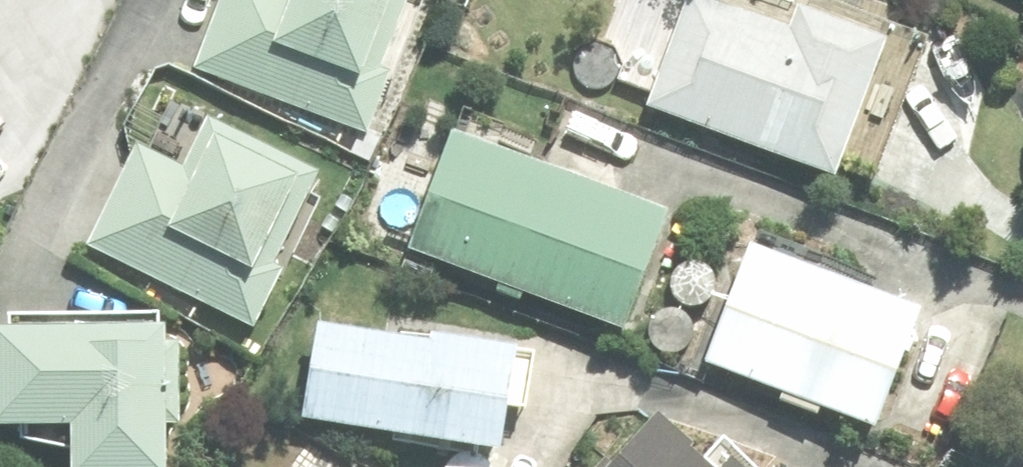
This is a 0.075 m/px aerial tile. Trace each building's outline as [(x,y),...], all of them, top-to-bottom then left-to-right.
[(359,138),(351,157),(370,165),(378,141),(369,138),(390,82),(381,79),(413,0),(223,0),(194,71),(359,138)] [(692,1),(648,112),(838,187),(889,55),(805,22),(798,43),(692,1)] [(273,276),(321,180),(209,124),(184,174),(137,151),(87,250),(253,333),(280,279),(273,276)] [(450,144),(407,253),(628,338),(670,228),(450,144)] [(753,255),(707,369),(877,438),(924,325),(753,255)] [(305,426),(505,460),(522,359),(437,344),(435,354),(321,334),(305,426)] [(75,436),(75,466),(169,466),(168,431),(179,429),(178,351),(167,351),(167,340),(0,343),(0,438),(75,436)] [(693,461),(697,457),(658,423),(620,466),(700,466),(693,461)]
